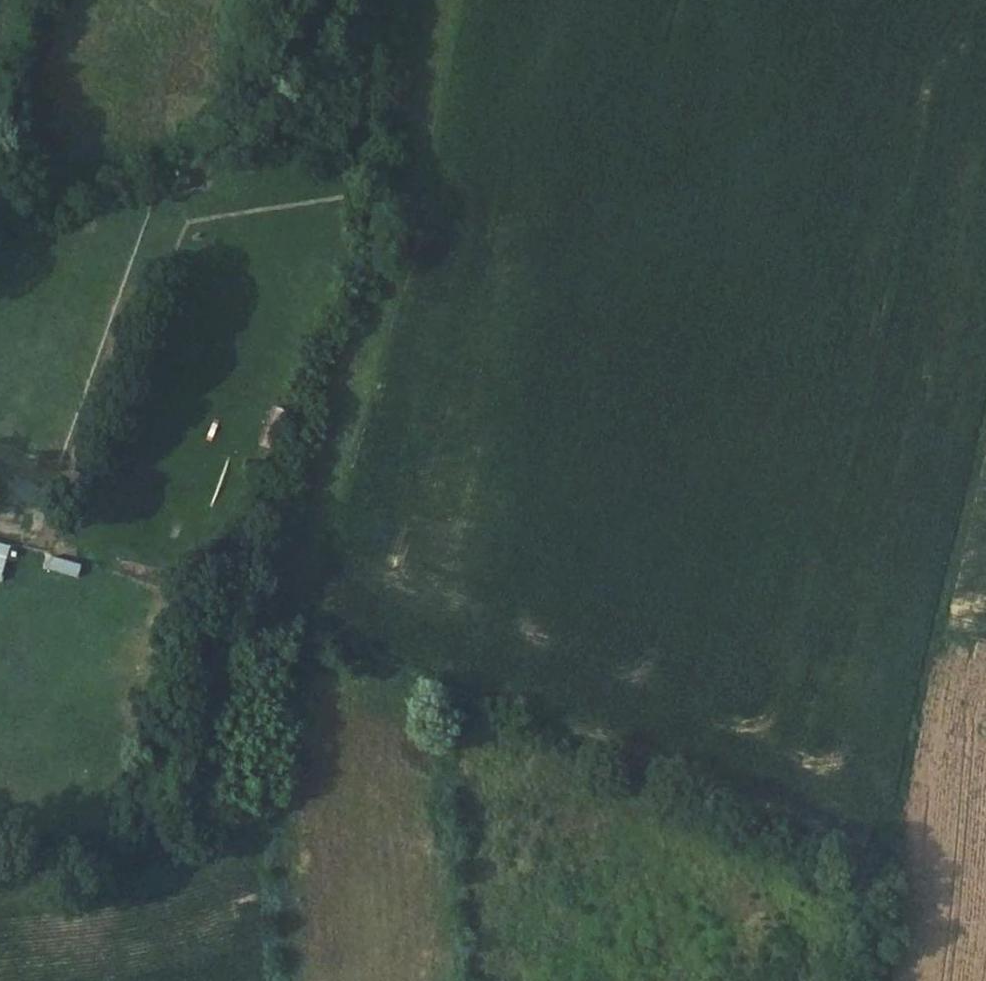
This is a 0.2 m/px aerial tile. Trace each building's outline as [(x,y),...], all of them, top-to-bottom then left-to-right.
[(9,547),(0,544),(0,579),(9,547)] [(52,555),(49,570),(79,577),(83,563),(52,555)]
